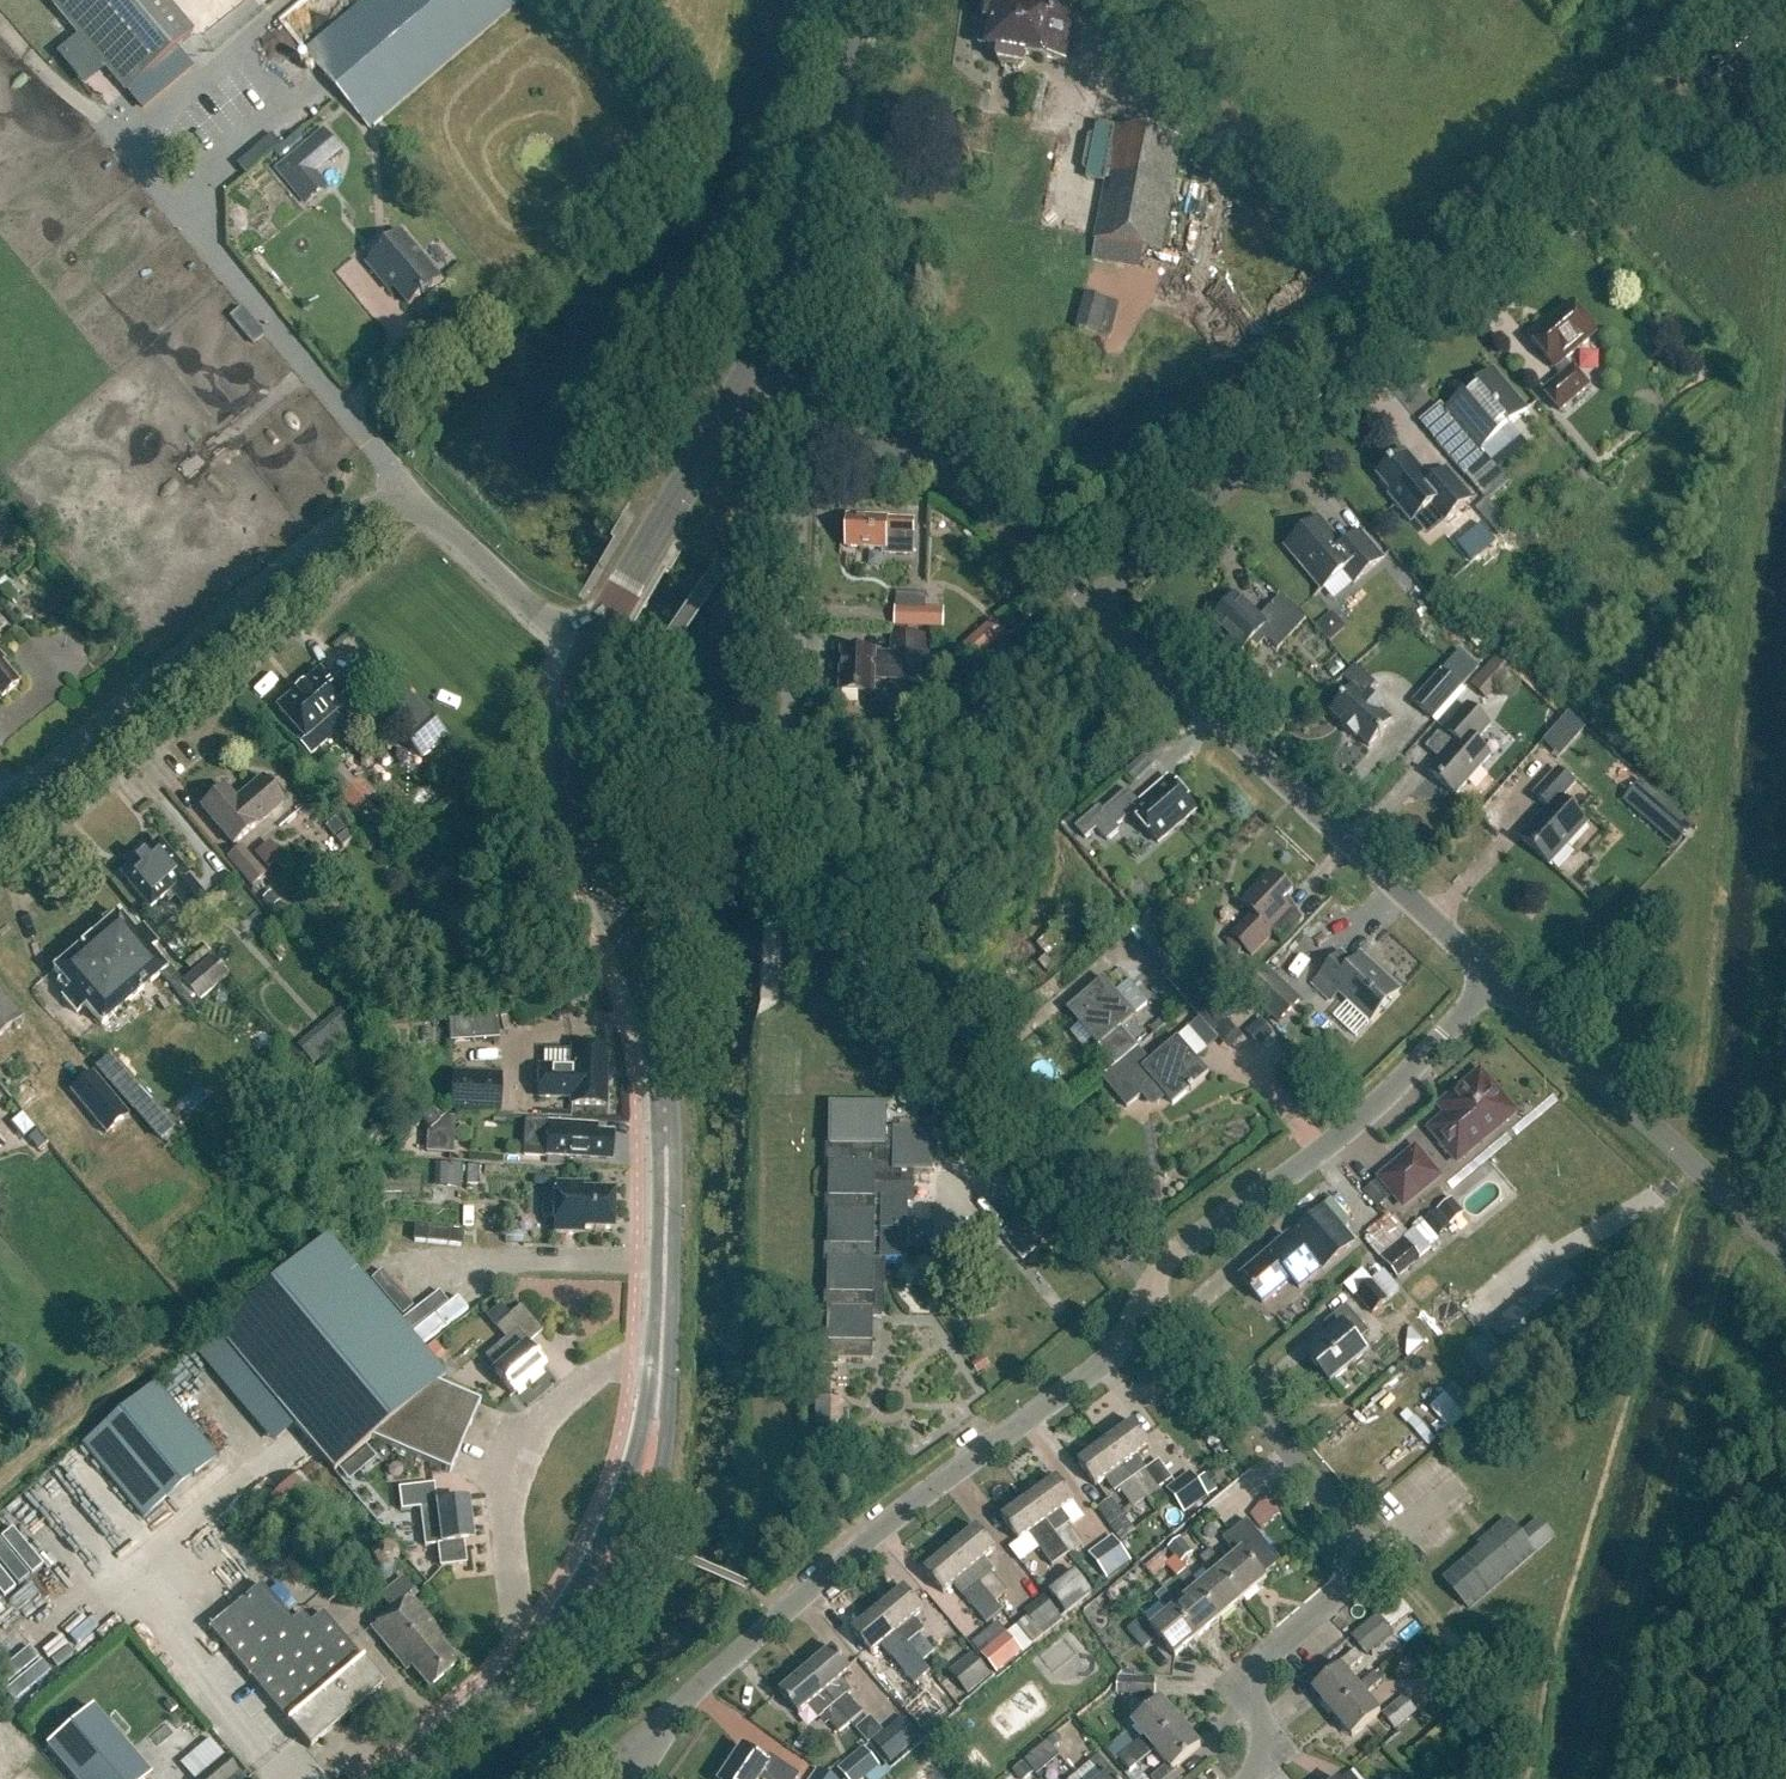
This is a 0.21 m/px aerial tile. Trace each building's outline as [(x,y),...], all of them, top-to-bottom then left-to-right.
[(125,92),(192,36),(161,0),(48,0),(125,92)] [(370,130),(501,19),(484,0),(368,0),(305,53),(370,130)] [(1018,71),(1023,67),(1025,56),(1065,63),(1074,10),(1016,0),(1013,0),(1012,2),(1000,0),(988,0),(984,24),(980,48),(988,50),(1000,52),(998,63),(1002,68),(1018,71)] [(1160,253),(1181,141),(1116,129),(1095,241),(1129,247),(1127,257),(1140,259),(1142,250),(1160,253)] [(325,133),(313,143),(281,170),(307,201),(324,188),(312,173),(327,160),(340,150),(325,133)] [(273,134),(236,163),(244,174),(281,145),(273,134)] [(367,264),(384,284),(388,281),(410,307),(441,281),(402,235),(367,264)] [(1074,327),(1109,337),(1118,302),(1083,292),(1074,327)] [(1543,392),(1560,412),(1589,387),(1572,367),(1572,368),(1565,361),(1597,334),(1572,305),(1548,325),(1544,321),(1527,336),(1555,369),(1556,369),(1562,377),(1543,392)] [(1689,367),(1698,378),(1706,371),(1697,360),(1689,367)] [(1446,411),(1457,424),(1436,442),(1465,476),(1488,457),(1482,450),(1528,411),(1494,371),(1446,411)] [(1431,506),(1445,523),(1472,499),(1447,470),(1432,483),(1406,452),(1388,467),(1390,469),(1379,478),(1391,493),(1388,495),(1412,522),(1431,506)] [(10,515),(0,512),(0,544),(10,515)] [(847,549),(884,550),(884,555),(912,556),(913,522),(848,519),(847,549)] [(1354,585),(1384,560),(1361,533),(1343,548),(1319,520),(1286,548),(1311,577),(1315,574),(1326,587),(1344,572),(1354,585)] [(1236,598),(1212,623),(1223,633),(1219,638),(1237,654),(1240,650),(1243,652),(1245,649),(1252,655),(1266,640),(1278,651),(1298,629),(1307,620),(1281,596),(1273,605),(1259,619),(1236,598)] [(895,627),(925,628),(926,609),(896,607),(895,627)] [(991,624),(965,647),(976,661),(1003,638),(991,624)] [(842,653),(841,694),(875,695),(876,681),(918,682),(919,665),(929,666),(930,638),(893,637),(892,655),(842,653)] [(2,699),(18,685),(1,665),(3,662),(0,659),(0,697),(2,699)] [(1414,703),(1433,720),(1461,689),(1442,672),(1414,703)] [(297,742),(309,756),(328,740),(318,728),(346,704),(346,703),(345,703),(319,673),(277,709),(302,738),(297,742)] [(1357,739),(1358,738),(1369,747),(1392,722),(1381,712),(1384,709),(1368,694),(1365,698),(1354,688),(1331,713),(1342,723),(1341,725),(1357,739)] [(1467,706),(1445,731),(1457,742),(1430,773),(1455,796),(1491,756),(1475,743),(1490,726),(1467,706)] [(397,733),(416,756),(444,732),(426,710),(397,733)] [(1568,713),(1544,741),(1560,755),(1584,726),(1568,713)] [(354,783),(330,756),(316,769),(340,795),(354,783)] [(1558,771),(1534,796),(1548,808),(1520,838),(1550,866),(1588,825),(1562,801),(1575,786),(1558,771)] [(230,845),(232,847),(283,804),(262,779),(244,794),(245,796),(236,803),(223,789),(200,808),(231,845),(230,845)] [(1100,807),(1075,828),(1085,840),(1097,830),(1107,842),(1120,831),(1117,827),(1132,814),(1158,844),(1197,811),(1170,779),(1140,805),(1128,790),(1103,811),(1100,807)] [(1641,783),(1625,802),(1636,811),(1642,816),(1650,807),(1684,837),(1692,828),(1641,783)] [(281,856),(266,840),(251,853),(266,869),(281,856)] [(120,877),(150,911),(165,898),(169,903),(175,897),(190,915),(207,900),(158,844),(141,858),(143,860),(139,864),(137,862),(120,877)] [(241,845),(226,857),(252,888),(267,875),(241,845)] [(1230,937),(1251,957),(1273,934),(1283,943),(1304,921),(1284,902),(1293,893),(1271,872),(1241,903),(1252,914),(1230,937)] [(84,1008),(101,1027),(161,976),(196,1018),(205,1010),(198,1003),(227,978),(213,961),(215,959),(209,952),(189,970),(194,975),(183,984),(169,968),(165,971),(149,952),(157,945),(143,929),(135,936),(119,919),(120,918),(118,916),(115,918),(116,918),(91,939),(80,948),(80,949),(55,970),(53,972),(55,974),(70,991),(67,994),(81,1011),(84,1008)] [(1330,1001),(1338,992),(1371,1022),(1399,993),(1361,957),(1353,966),(1341,955),(1313,985),(1330,1001)] [(1266,968),(1244,990),(1279,1024),(1301,1001),(1266,968)] [(1068,1011),(1116,1067),(1138,1048),(1121,1028),(1135,1016),(1104,980),(1068,1011)] [(1118,992),(1141,1013),(1152,1001),(1129,980),(1118,992)] [(1187,1005),(1212,1034),(1227,1020),(1203,992),(1187,1005)] [(0,993),(0,1036),(22,1018),(0,993)] [(443,1015),(444,1041),(496,1038),(495,1012),(443,1015)] [(312,1064),(353,1029),(343,1017),(301,1052),(312,1064)] [(1246,1030),(1259,1045),(1273,1033),(1260,1018),(1246,1030)] [(1102,1079),(1126,1108),(1155,1084),(1173,1105),(1209,1074),(1178,1038),(1150,1062),(1138,1048),(1116,1067),(1102,1079)] [(571,1106),(605,1106),(606,1049),(572,1048),(572,1069),(539,1069),(538,1098),(571,1099),(571,1106)] [(66,1091),(103,1135),(127,1115),(90,1071),(66,1091)] [(1430,1130),(1457,1162),(1485,1139),(1478,1130),(1508,1106),(1481,1074),(1450,1099),(1457,1108),(1430,1130)] [(451,1111),(499,1113),(500,1077),(453,1075),(451,1111)] [(1341,1080),(1330,1089),(1339,1099),(1349,1090),(1341,1080)] [(825,1359),(872,1359),(872,1343),(872,1316),(883,1316),(882,1260),(904,1260),(904,1203),(913,1203),(913,1171),(932,1171),(932,1130),(885,1130),(885,1105),(830,1105),(830,1144),(827,1144),(827,1167),(830,1167),(830,1197),(827,1197),(827,1215),(830,1215),(830,1245),(826,1245),(826,1263),(829,1263),(829,1293),(826,1293),(826,1311),(829,1311),(829,1341),(825,1341),(825,1359)] [(438,1123),(445,1117),(436,1106),(419,1121),(429,1132),(439,1124),(438,1123)] [(546,1158),(611,1162),(613,1134),(595,1133),(596,1126),(548,1123),(546,1158)] [(1381,1179),(1404,1207),(1439,1178),(1416,1150),(1381,1179)] [(464,1184),(476,1184),(477,1164),(464,1164),(464,1184)] [(584,1230),(613,1230),(614,1192),(582,1191),(582,1185),(554,1185),(554,1190),(543,1190),(542,1219),(553,1219),(553,1235),(583,1235),(584,1230)] [(1452,1198),(1437,1211),(1450,1227),(1466,1214),(1452,1198)] [(1294,1236),(1323,1270),(1355,1243),(1326,1209),(1294,1236)] [(1450,1227),(1437,1211),(1424,1221),(1438,1237),(1450,1227)] [(1365,1241),(1380,1258),(1408,1234),(1394,1217),(1365,1241)] [(1408,1234),(1380,1258),(1397,1279),(1441,1242),(1424,1222),(1408,1234)] [(1012,1249),(1022,1261),(1036,1250),(1015,1225),(1014,1224),(1001,1235),(1012,1249)] [(333,1472),(371,1440),(450,1474),(480,1404),(436,1385),(445,1378),(326,1238),(215,1332),(293,1425),(333,1472)] [(1290,1238),(1241,1280),(1262,1304),(1291,1280),(1299,1290),(1319,1273),(1290,1238)] [(1356,1298),(1373,1316),(1389,1303),(1372,1284),(1356,1298)] [(1333,1335),(1307,1357),(1331,1384),(1366,1353),(1357,1343),(1369,1333),(1346,1306),(1324,1325),(1333,1335)] [(493,1372),(513,1396),(544,1370),(525,1347),(542,1333),(520,1307),(505,1321),(515,1332),(485,1357),(496,1370),(493,1372)] [(984,1359),(976,1364),(983,1374),(991,1368),(984,1359)] [(1451,1429),(1477,1407),(1456,1383),(1430,1404),(1451,1429)] [(82,1446),(143,1520),(217,1458),(154,1384),(82,1446)] [(1131,1479),(1146,1500),(1150,1498),(1158,1510),(1168,1502),(1136,1458),(1151,1447),(1134,1424),(1106,1444),(1123,1467),(1122,1468),(1131,1479)] [(1131,1479),(1122,1468),(1123,1467),(1106,1444),(1078,1464),(1095,1487),(1106,1480),(1115,1493),(1119,1490),(1133,1510),(1146,1500),(1131,1479)] [(301,1473),(263,1505),(298,1549),(337,1517),(301,1473)] [(1169,1493),(1185,1515),(1208,1498),(1192,1476),(1169,1493)] [(1057,1479),(1030,1499),(1070,1555),(1084,1545),(1069,1525),(1071,1524),(1062,1512),(1075,1503),(1057,1479)] [(437,1547),(440,1568),(465,1565),(462,1543),(472,1542),(467,1502),(436,1505),(434,1485),(398,1489),(401,1512),(420,1509),(424,1548),(437,1547)] [(1029,1536),(1053,1568),(1070,1555),(1030,1499),(1002,1519),(1019,1543),(1029,1536)] [(1098,1510),(1122,1544),(1136,1534),(1112,1500),(1098,1510)] [(1188,1528),(1202,1545),(1225,1526),(1211,1509),(1188,1528)] [(1237,1557),(1223,1569),(1220,1571),(1244,1600),(1267,1581),(1264,1577),(1281,1563),(1247,1521),(1223,1541),(1237,1557)] [(1444,1581),(1469,1610),(1553,1538),(1539,1522),(1521,1537),(1507,1521),(1487,1539),(1479,1545),(1482,1548),(1444,1581)] [(43,1563),(11,1525),(0,1534),(0,1600),(43,1563)] [(951,1550),(996,1604),(1008,1593),(994,1576),(997,1574),(985,1560),(996,1551),(977,1528),(951,1550)] [(1193,1553),(1181,1538),(1168,1548),(1181,1563),(1193,1553)] [(1091,1558),(1107,1579),(1131,1562),(1115,1540),(1091,1558)] [(968,1596),(984,1614),(996,1604),(951,1550),(925,1572),(944,1595),(953,1586),(964,1599),(968,1596)] [(1197,1590),(1221,1619),(1244,1600),(1220,1571),(1223,1569),(1209,1552),(1201,1560),(1214,1576),(1200,1588),(1197,1590)] [(1145,1568),(1153,1577),(1169,1564),(1161,1554),(1145,1568)] [(1174,1610),(1198,1638),(1221,1619),(1197,1590),(1200,1588),(1187,1572),(1186,1572),(1181,1567),(1180,1566),(1172,1572),(1192,1595),(1177,1607),(1174,1610)] [(1090,1595),(1072,1572),(1048,1591),(1066,1614),(1090,1595)] [(411,1668),(429,1689),(457,1664),(440,1643),(444,1639),(412,1600),(416,1595),(402,1579),(379,1599),(391,1612),(371,1629),(406,1671),(411,1668)] [(879,1611),(923,1664),(935,1653),(910,1623),(924,1611),(905,1589),(879,1611)] [(1151,1629),(1175,1658),(1198,1638),(1174,1610),(1177,1607),(1164,1591),(1155,1598),(1169,1614),(1151,1629)] [(310,1624),(302,1615),(285,1629),(253,1592),(209,1630),(288,1724),(287,1725),(309,1750),(384,1687),(362,1661),(362,1662),(322,1614),(310,1624)] [(1014,1623),(1033,1645),(1062,1621),(1044,1598),(1014,1623)] [(869,1675),(888,1699),(903,1687),(899,1683),(910,1675),(923,1664),(879,1611),(853,1633),(871,1655),(885,1644),(897,1658),(885,1667),(883,1664),(869,1675)] [(29,1645),(49,1670),(87,1640),(67,1615),(29,1645)] [(1352,1638),(1367,1657),(1394,1634),(1378,1615),(1352,1638)] [(1147,1648),(1158,1639),(1142,1621),(1131,1630),(1147,1648)] [(1403,1655),(1417,1665),(1428,1648),(1414,1639),(1403,1655)] [(807,1672),(853,1727),(864,1717),(849,1699),(854,1695),(841,1681),(852,1672),(833,1650),(807,1672)] [(1313,1691),(1333,1714),(1361,1690),(1359,1687),(1347,1673),(1363,1659),(1356,1651),(1339,1665),(1341,1668),(1313,1691)] [(990,1676),(972,1652),(949,1670),(968,1693),(990,1676)] [(832,1727),(841,1737),(853,1727),(807,1672),(781,1694),(799,1716),(809,1708),(828,1730),(832,1727)] [(1333,1714),(1352,1738),(1381,1714),(1366,1696),(1382,1682),(1375,1674),(1359,1687),(1361,1690),(1333,1714)] [(1116,1696),(1154,1698),(1154,1682),(1117,1679),(1116,1696)] [(1117,1761),(1129,1775),(1155,1752),(1152,1748),(1181,1724),(1161,1701),(1133,1725),(1148,1743),(1146,1745),(1143,1740),(1117,1761)] [(1387,1717),(1396,1728),(1417,1711),(1408,1702),(1387,1717)] [(73,1778),(147,1778),(150,1777),(92,1709),(46,1748),(73,1778)] [(872,1738),(888,1757),(918,1732),(903,1713),(872,1738)] [(1155,1752),(1167,1766),(1151,1778),(1169,1778),(1175,1773),(1173,1771),(1201,1747),(1181,1724),(1152,1748),(1155,1752)] [(1048,1742),(1025,1761),(1039,1777),(1061,1757),(1048,1742)] [(844,1778),(884,1778),(887,1776),(864,1747),(836,1770),(844,1778)] [(800,1777),(770,1756),(765,1763),(743,1748),(723,1778),(799,1778),(800,1777)] [(1110,1776),(1113,1773),(1099,1756),(1090,1763),(1103,1778),(1113,1778),(1110,1776)] [(199,1778),(243,1778),(225,1758),(199,1778)] [(1013,1773),(1018,1778),(1029,1778),(1034,1774),(1025,1763),(1013,1773)] [(816,1769),(810,1778),(831,1778),(816,1769)]
